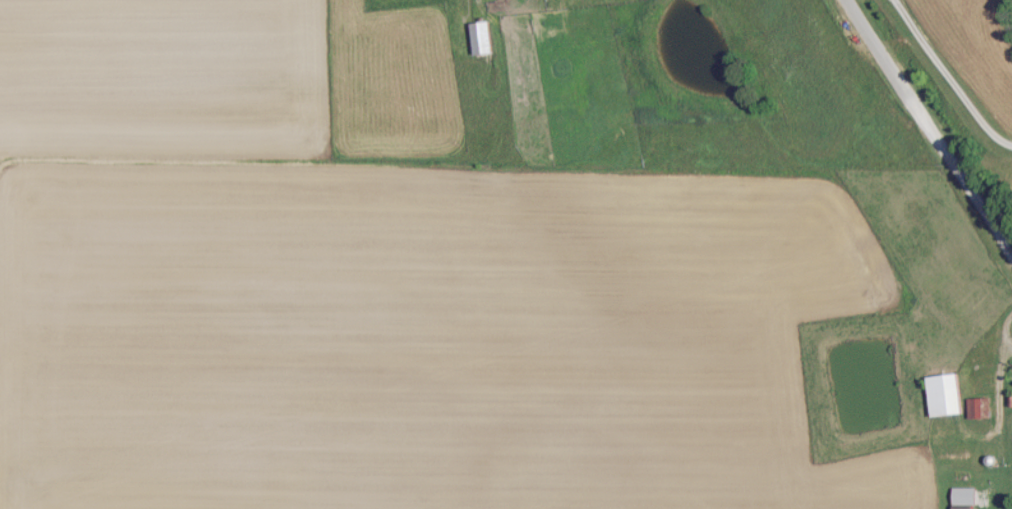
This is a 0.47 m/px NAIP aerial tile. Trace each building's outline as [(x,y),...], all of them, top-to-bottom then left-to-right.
[(490,53),(487,21),(469,22),(471,54),(490,53)] [(929,416),(959,413),(955,373),(925,375),(929,416)] [(965,418),(989,418),(989,397),(965,397),(965,418)]
